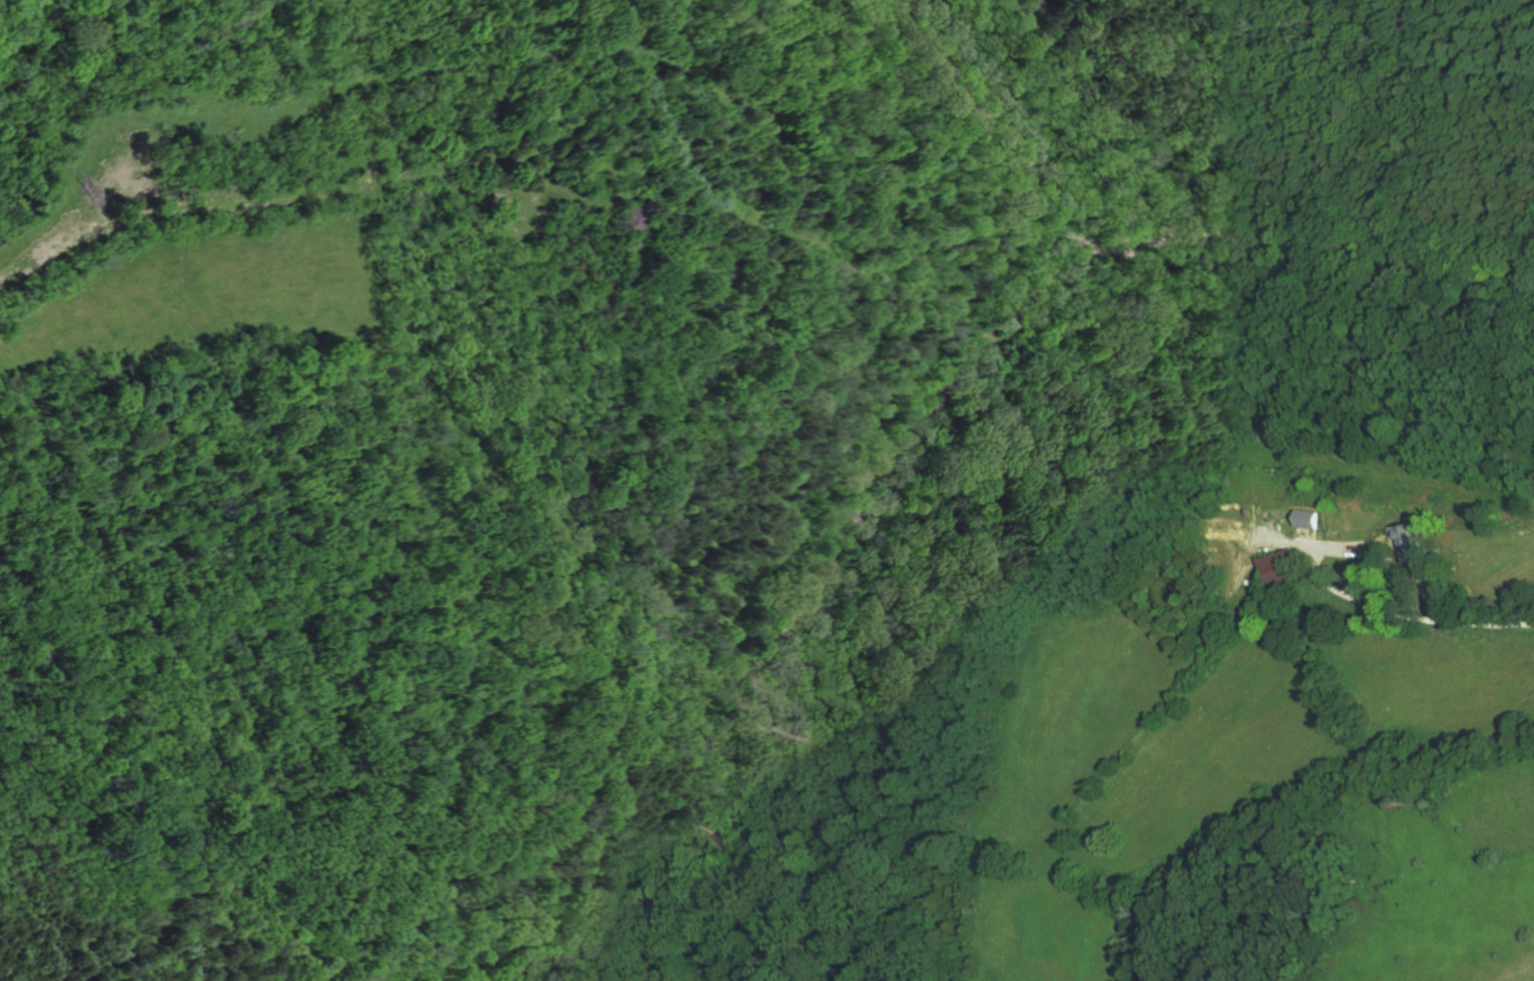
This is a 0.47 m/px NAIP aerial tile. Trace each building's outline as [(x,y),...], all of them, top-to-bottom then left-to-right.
[(635,231),(644,209),(623,201),(614,222),(635,231)] [(1324,529),(1326,512),(1304,509),(1302,526),(1317,528),(1324,529)] [(1410,569),(1409,564),(1408,564),(1406,550),(1405,538),(1400,539),(1400,536),(1399,527),(1432,524),(1433,535),(1426,536),(1429,567),(1410,569)] [(1299,587),(1296,577),(1304,575),(1295,549),(1261,560),(1272,595),(1299,587)]
